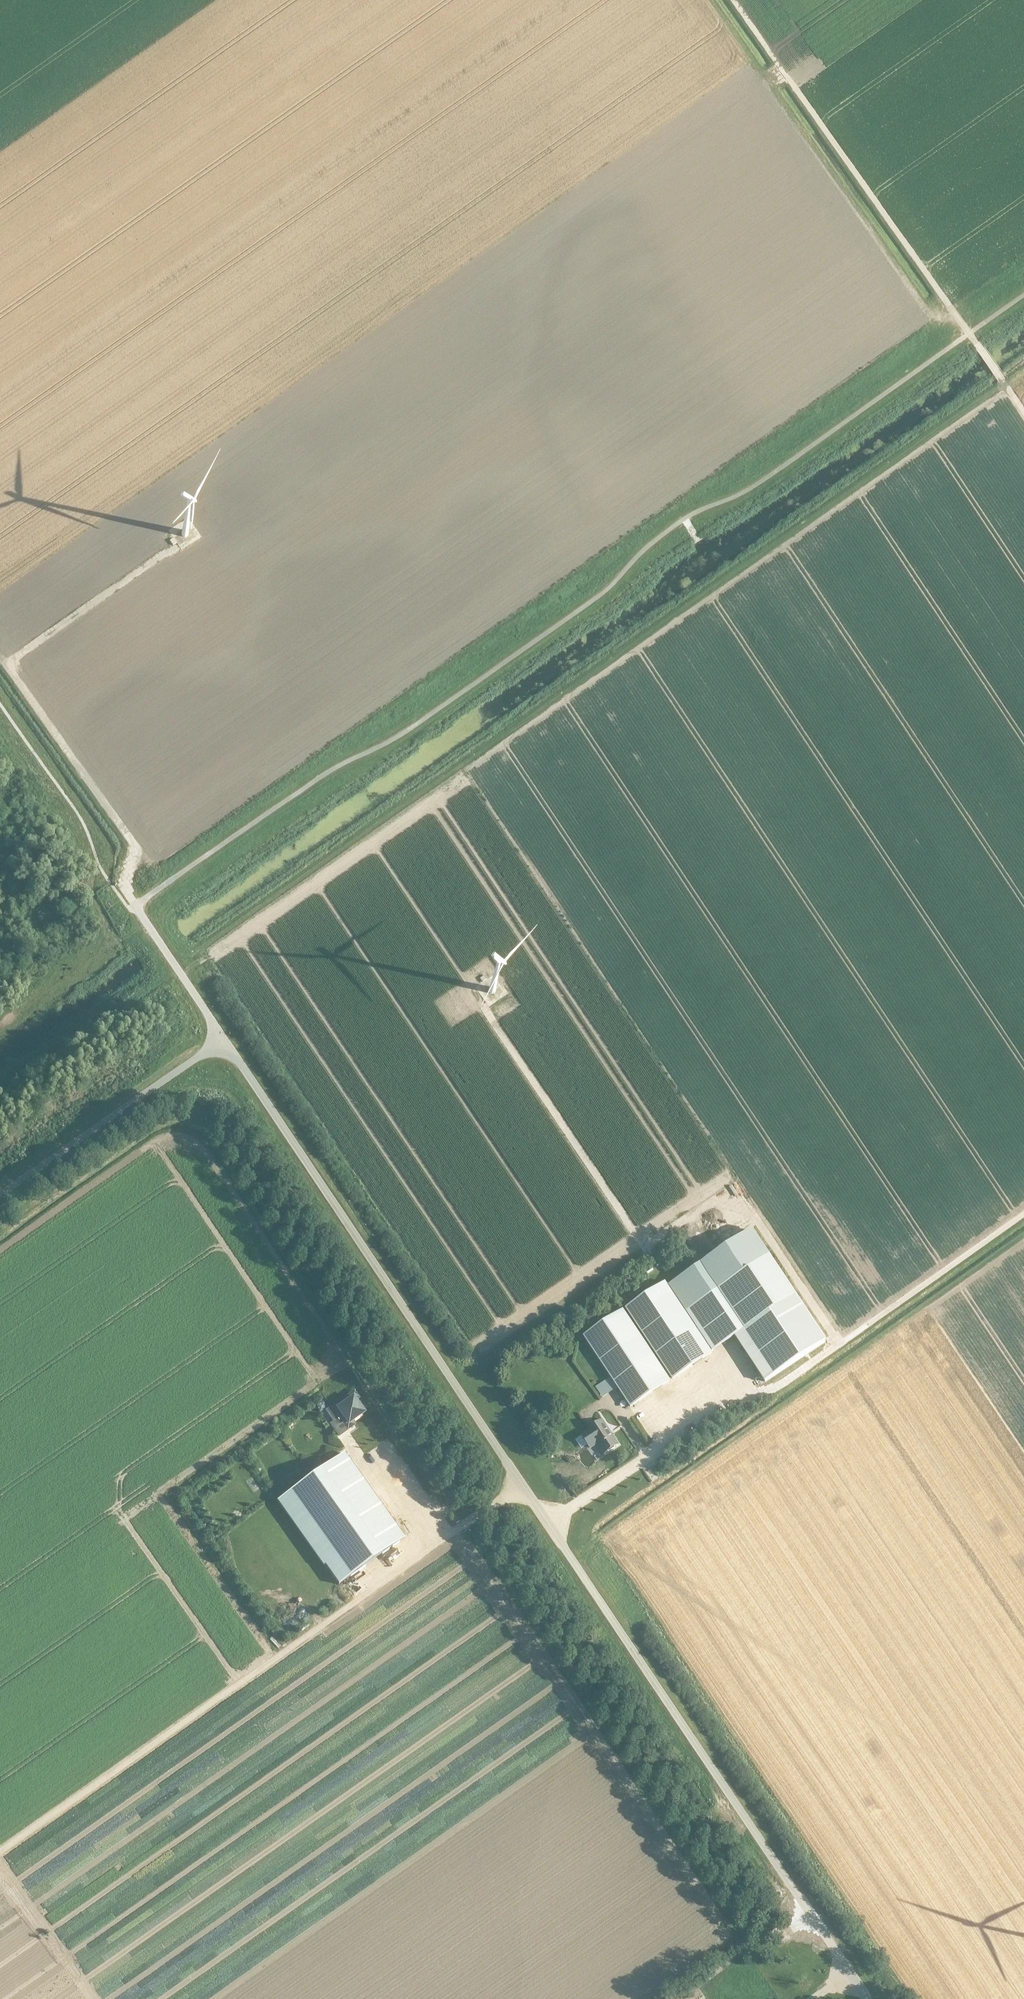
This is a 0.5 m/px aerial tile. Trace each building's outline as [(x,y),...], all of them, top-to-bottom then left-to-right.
[(751,1230),(701,1264),(718,1290),(775,1376),(826,1342),(769,1256),(751,1230)] [(626,1310),(656,1355),(654,1357),(624,1311),(584,1338),(630,1406),(670,1380),(660,1364),(661,1363),(672,1379),(712,1352),(685,1312),(666,1284),(626,1310)] [(340,1436),(348,1430),(354,1425),(352,1422),(365,1413),(356,1401),(356,1400),(351,1394),(332,1408),(340,1419),(332,1425),(340,1436)] [(597,1444),(604,1454),(619,1445),(618,1444),(609,1432),(610,1431),(610,1430),(603,1420),(588,1431),(582,1435),(591,1448),(597,1444)] [(587,1452),(581,1457),(588,1465),(594,1459),(587,1452)] [(405,1539),(351,1463),(344,1454),(279,1500),(339,1585),(405,1539)] [(396,1476),(406,1490),(416,1483),(409,1474),(408,1475),(405,1470),(396,1476)]
